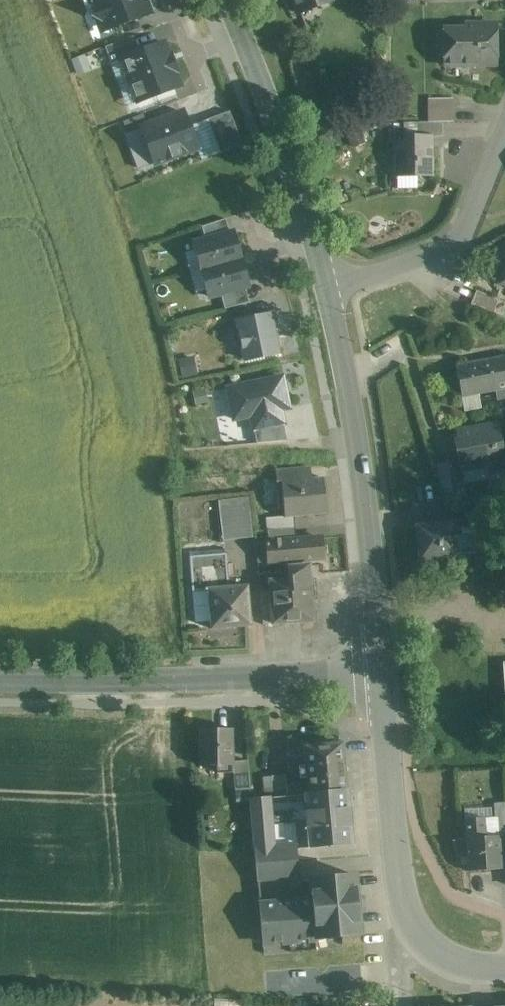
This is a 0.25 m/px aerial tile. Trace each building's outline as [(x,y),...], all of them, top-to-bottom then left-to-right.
[(95,9),(92,17),(94,18),(100,33),(151,14),(146,0),(92,0),(95,9)] [(299,14),(332,1),(332,0),(293,0),(299,14)] [(496,65),(495,24),(464,25),(464,30),(443,30),(443,66),(496,65)] [(163,42),(123,58),(131,81),(130,81),(138,102),(180,86),(175,73),(177,72),(170,55),(168,55),(163,42)] [(452,99),(428,99),(428,123),(442,123),(453,122),(452,99)] [(183,112),(141,127),(155,164),(196,149),(183,112)] [(442,137),(442,123),(428,123),(418,123),(418,137),(429,137),(429,138),(442,137)] [(429,138),(429,137),(418,137),(408,137),(408,142),(395,143),(395,177),(431,177),(431,149),(429,149),(429,138)] [(233,232),(194,243),(202,270),(240,260),(233,232)] [(240,260),(202,270),(209,297),(248,287),(240,260)] [(476,291),(470,305),(503,319),(504,314),(504,303),(476,291)] [(269,315),(237,321),(245,360),(277,354),(269,315)] [(455,367),(461,398),(494,392),(504,390),(504,357),(455,367)] [(282,377),(227,389),(234,420),(251,416),(254,430),(283,424),(280,410),(289,409),(282,377)] [(494,392),(496,401),(504,399),(504,390),(494,392)] [(457,434),(459,444),(455,444),(459,469),(484,464),(487,478),(503,474),(503,475),(504,474),(504,444),(500,445),(496,426),(457,434)] [(453,462),(438,465),(444,494),(459,491),(453,462)] [(299,468),(275,470),(276,482),(300,480),(299,468)] [(300,480),(276,482),(277,489),(281,488),(284,517),(284,518),(293,517),(326,514),(323,479),(300,480)] [(248,498),(218,501),(219,512),(249,509),(248,498)] [(249,509),(219,512),(222,541),(252,538),(249,509)] [(484,511),(462,513),(463,526),(485,524),(484,511)] [(293,517),(284,518),(284,517),(266,518),(267,531),(294,529),(293,517)] [(451,524),(415,527),(418,561),(455,557),(455,555),(476,553),(474,535),(453,537),(451,524)] [(294,529),(267,531),(268,542),(295,540),(294,529)] [(295,540),(268,542),(268,543),(256,543),(258,566),(271,566),(271,563),(287,562),(288,568),(308,566),(307,560),(322,559),(320,538),(295,540)] [(225,549),(189,552),(192,592),(195,623),(210,622),(211,629),(250,626),(247,586),(228,588),(225,549)] [(308,566),(288,568),(288,580),(269,582),(272,624),(312,621),(308,566)] [(233,762),(232,729),(199,730),(200,766),(233,766),(233,762)] [(343,743),(304,747),(306,767),(301,767),(302,779),(307,779),(308,784),(289,786),(290,797),(295,796),(305,795),(347,792),(343,743)] [(247,760),(233,762),(233,766),(235,790),(250,788),(247,760)] [(288,774),(273,776),(273,777),(275,798),(290,797),(289,786),(288,774)] [(273,777),(265,778),(267,799),(271,798),(275,798),(273,777)] [(347,792),(305,795),(306,805),(310,847),(351,844),(347,792)] [(305,795),(295,796),(296,806),(306,805),(305,795)] [(267,799),(251,800),(255,848),(276,847),(281,846),(280,842),(275,843),(271,798),(267,799)] [(493,805),(494,828),(504,827),(504,804),(493,805)] [(499,837),(484,837),(483,819),(465,820),(468,872),(501,870),(499,837)] [(281,846),(276,847),(277,862),(297,860),(295,845),(281,846)] [(276,847),(255,848),(256,864),(277,862),(276,847)] [(298,876),(297,860),(277,862),(256,864),(258,880),(282,878),(298,876)] [(226,882),(258,880),(256,864),(231,866),(231,872),(225,873),(226,882)] [(354,876),(312,879),(313,902),(285,904),(260,906),(263,943),(359,935),(357,913),(362,913),(361,898),(356,898),(354,876)] [(282,878),(258,880),(260,906),(285,904),(282,878)]
